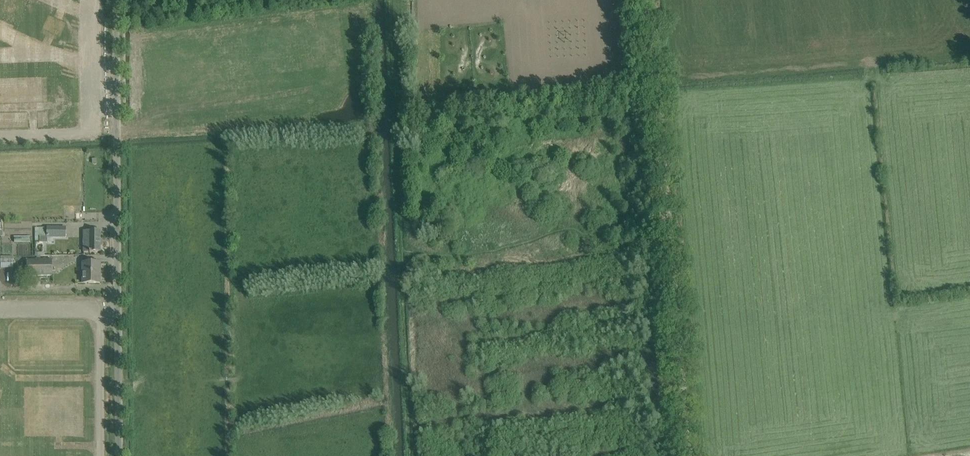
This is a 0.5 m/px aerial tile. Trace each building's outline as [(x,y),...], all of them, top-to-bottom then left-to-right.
[(47,228),(47,238),(53,238),(53,240),(62,240),(62,238),(66,238),(66,227),(47,227),(47,228)] [(84,252),(92,252),(100,252),(100,232),(84,231),(84,252)] [(41,260),(41,256),(37,256),(37,260),(24,260),(24,276),(51,276),(51,260),(41,260)] [(83,263),(83,283),(100,283),(100,263),(83,263)]
